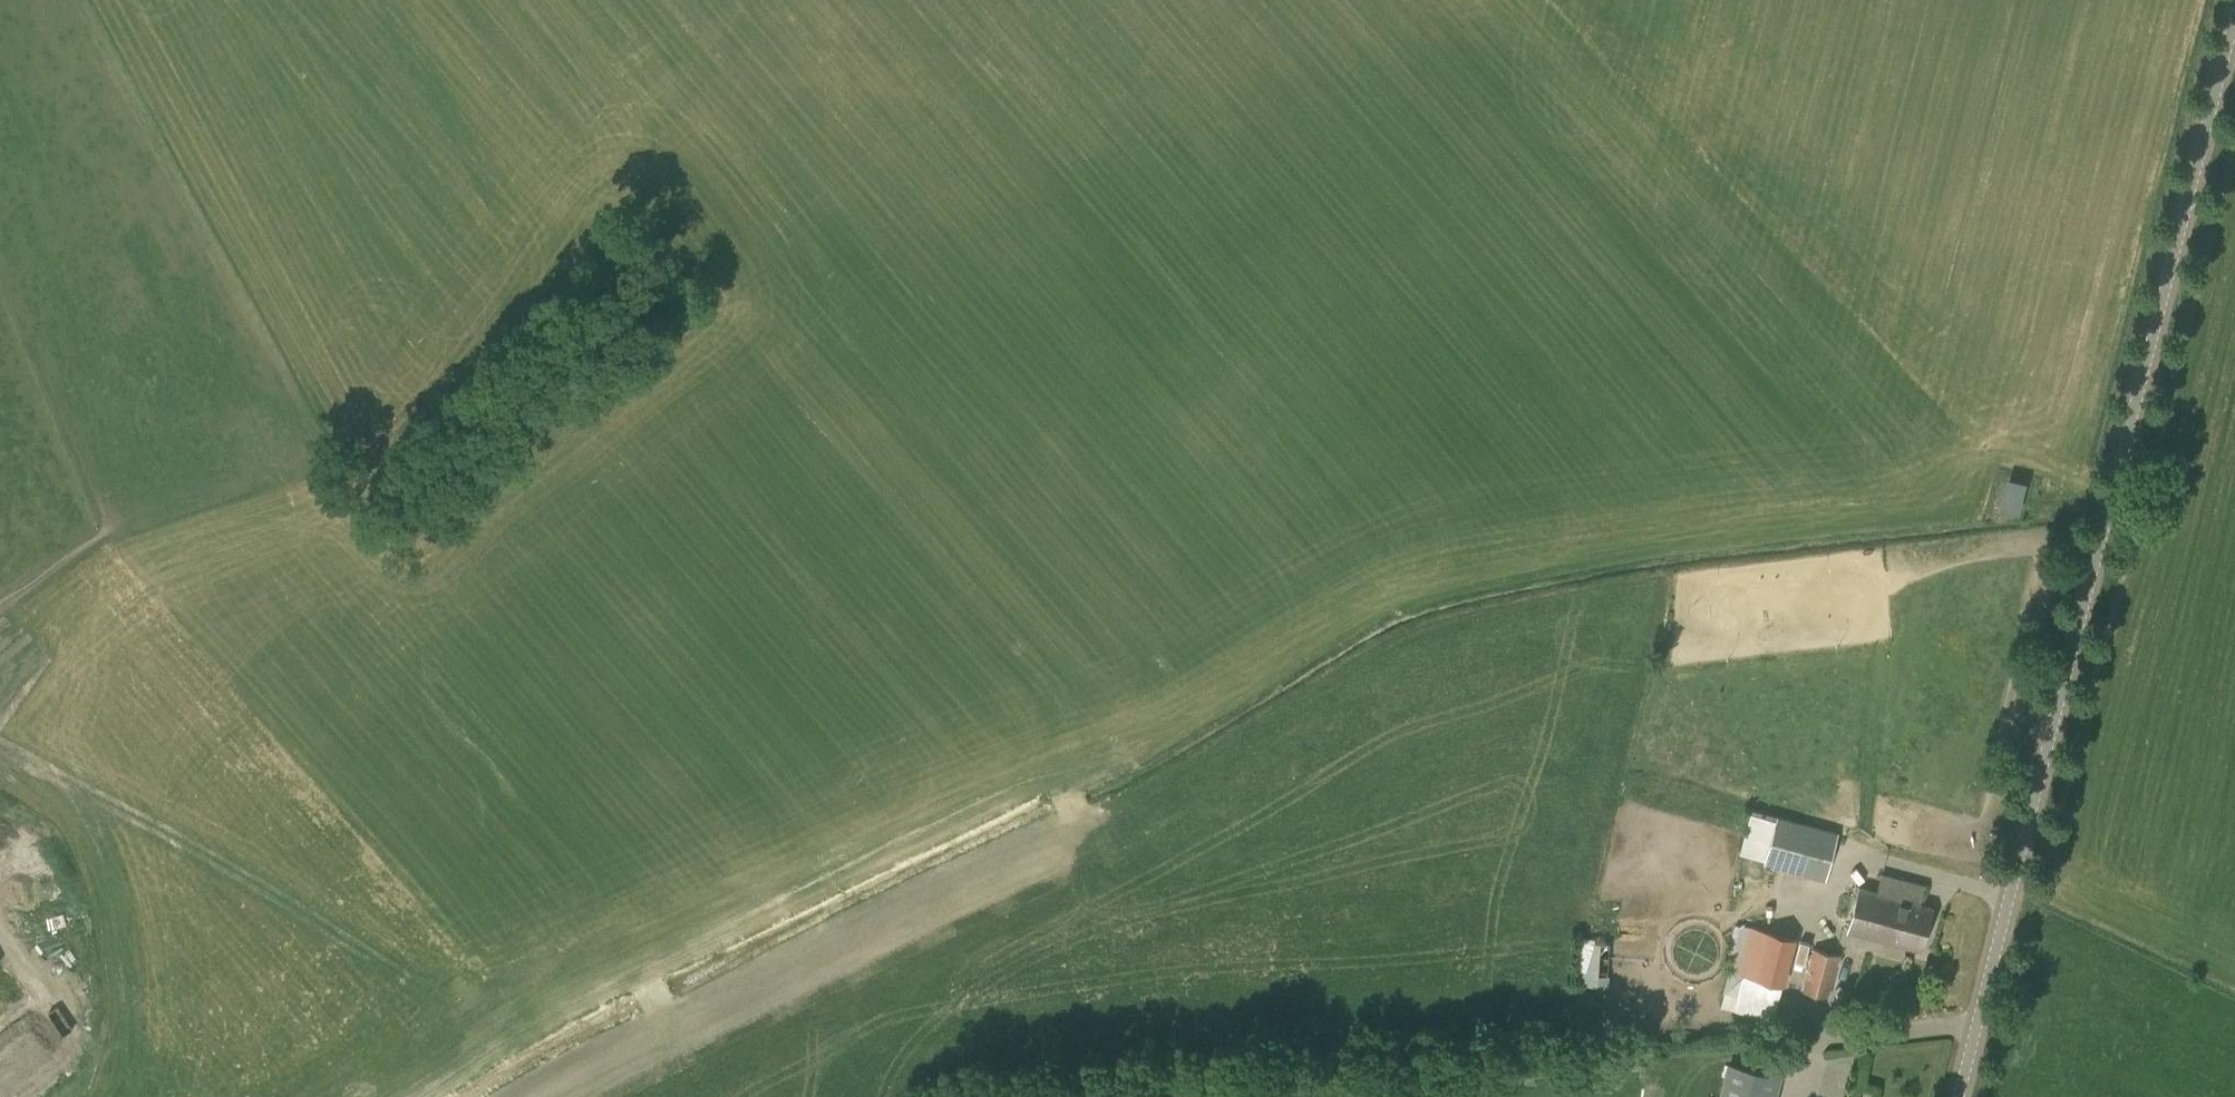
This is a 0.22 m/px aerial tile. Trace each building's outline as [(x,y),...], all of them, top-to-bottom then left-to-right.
[(2003,505),(2016,508),(2022,484),(2009,480),(2003,505)] [(1764,864),(1825,880),(1837,832),(1777,816),(1764,864)] [(1847,929),(1921,948),(1932,905),(1920,902),(1925,884),(1904,879),(1900,897),(1859,886),(1847,929)] [(1748,924),(1735,972),(1784,985),(1796,937),(1748,924)] [(1615,941),(1579,940),(1579,983),(1614,984),(1615,941)] [(1828,996),(1840,954),(1813,946),(1801,988),(1828,996)] [(1780,1075),(1729,1061),(1719,1096),(1774,1096),(1780,1075)]
